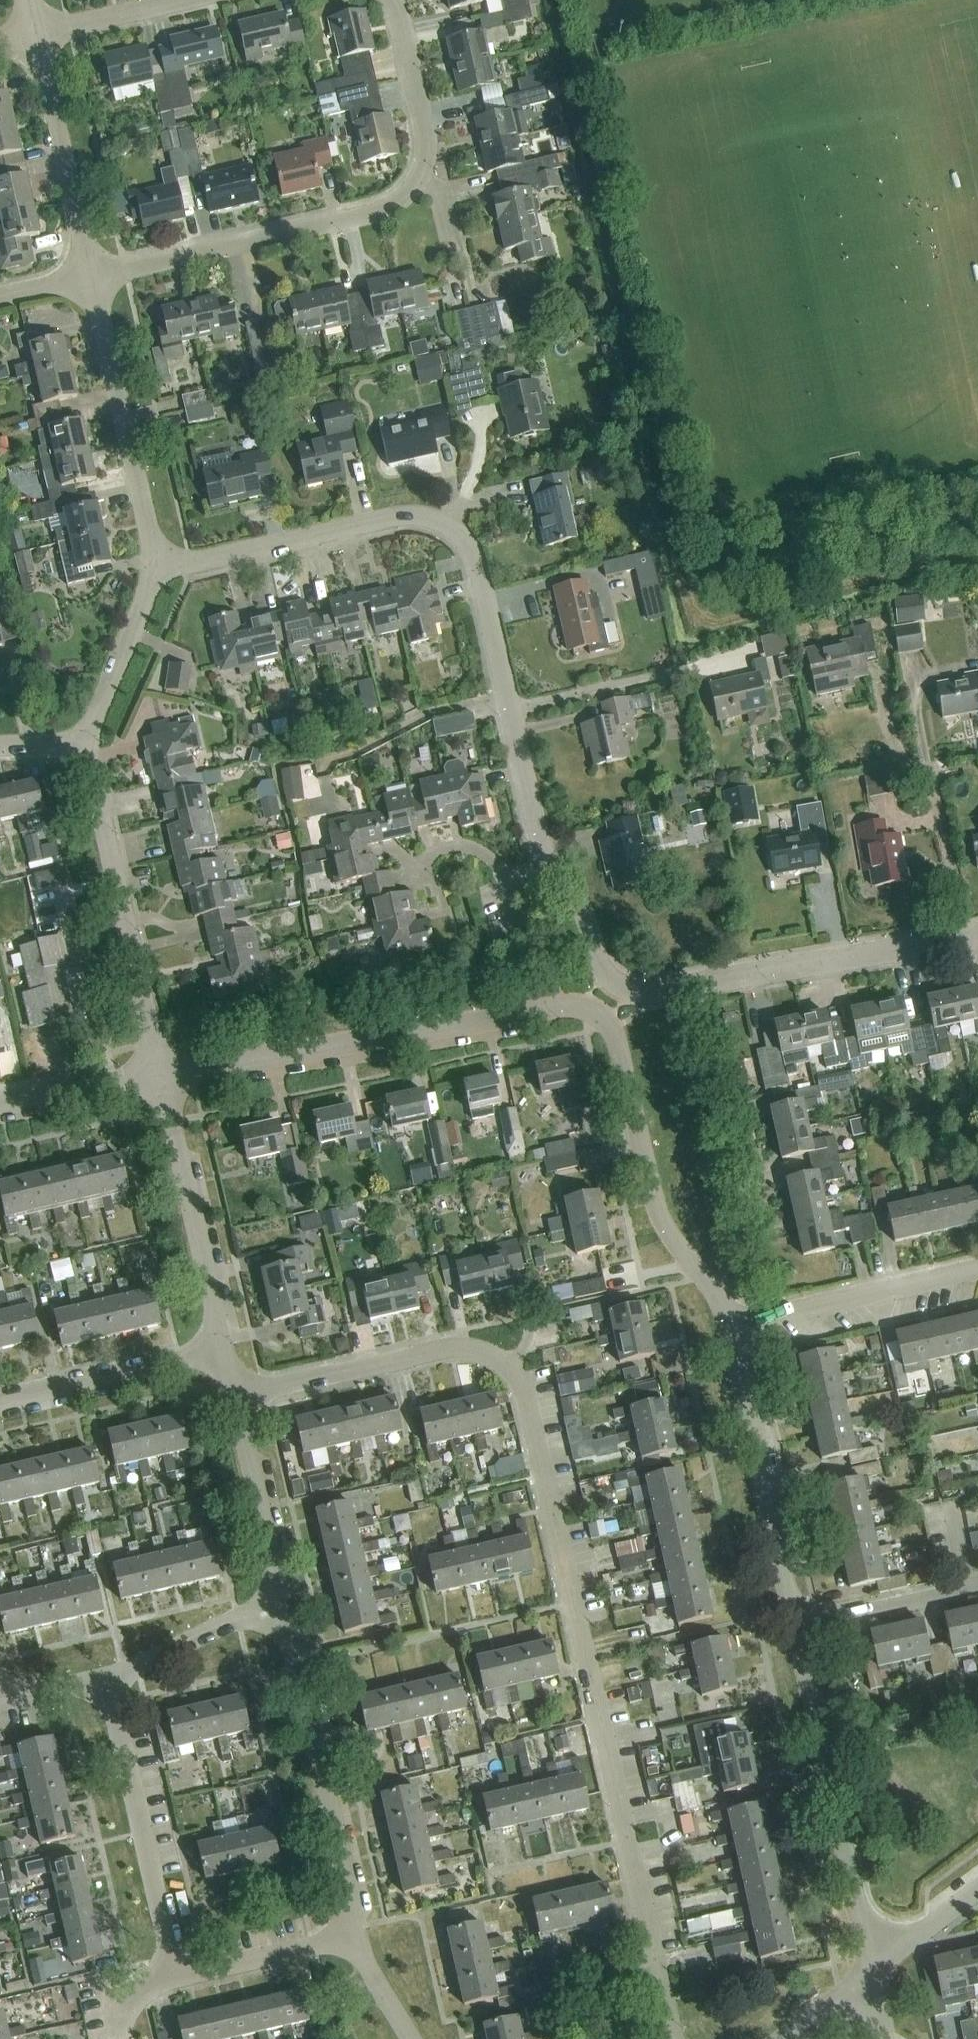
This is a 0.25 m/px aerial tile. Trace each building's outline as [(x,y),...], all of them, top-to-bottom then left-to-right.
[(487,0),(448,0),(450,9),(487,0)] [(528,6),(527,0),(499,0),(502,11),(528,6)] [(528,6),(502,11),(505,26),(531,20),(528,6)] [(336,34),(346,78),(315,85),(318,98),(371,86),(365,61),(369,61),(367,52),(371,52),(365,28),(368,28),(364,10),(328,19),(331,35),(336,34)] [(292,49),(305,46),(299,20),(286,23),(283,13),(239,23),(247,60),(263,56),(262,51),(291,44),(292,49)] [(453,65),(489,57),(486,44),(508,39),(505,26),(447,40),(453,65)] [(159,48),(174,111),(190,107),(183,75),(180,76),(179,70),(223,59),(215,28),(171,39),(173,45),(159,48)] [(113,89),(154,80),(146,45),(105,54),(113,89)] [(496,85),(489,57),(453,65),(459,93),(496,85)] [(519,93),(546,87),(543,75),(517,80),(519,93)] [(153,85),(160,114),(173,110),(166,82),(153,85)] [(382,117),(375,85),(371,86),(318,98),(323,118),(345,113),(351,116),(353,124),(354,123),(360,148),(358,148),(361,163),(399,154),(395,138),(392,138),(387,116),(382,117)] [(506,112),(476,119),(482,145),(519,137),(527,135),(523,119),(521,109),(549,102),(546,88),(502,98),(506,112)] [(14,123),(8,94),(0,96),(0,126),(14,123)] [(6,168),(3,156),(21,152),(14,123),(0,126),(0,169),(6,168)] [(164,154),(180,150),(175,130),(159,134),(164,154)] [(250,166),(204,177),(202,177),(192,130),(177,133),(189,185),(204,182),(211,212),(258,201),(250,166)] [(318,168),(333,165),(327,137),(303,142),(306,155),(275,162),(282,196),(322,187),(318,168)] [(519,137),(482,145),(488,172),(497,170),(499,182),(556,169),(557,170),(561,169),(561,168),(568,166),(565,154),(536,161),(525,164),(519,137)] [(178,184),(177,184),(176,180),(187,177),(181,152),(169,155),(172,168),(160,171),(163,187),(140,192),(140,189),(126,192),(132,222),(143,219),(144,228),(185,218),(178,184)] [(33,205),(27,176),(8,180),(6,168),(0,169),(0,213),(33,205)] [(560,187),(557,170),(556,169),(499,182),(502,194),(494,196),(500,223),(536,214),(540,211),(537,201),(533,200),(531,189),(542,186),(543,191),(560,187)] [(33,205),(0,213),(0,216),(2,226),(0,227),(0,264),(1,270),(34,263),(28,238),(40,235),(33,205)] [(542,239),(536,214),(500,223),(506,249),(519,246),(523,262),(555,255),(551,237),(542,239)] [(421,270),(394,276),(403,314),(430,308),(421,270)] [(358,294),(370,349),(383,346),(379,326),(376,327),(375,320),(403,314),(394,276),(368,282),(370,291),(358,294)] [(354,353),(370,349),(358,294),(346,296),(344,288),(317,294),(325,331),(352,325),(353,331),(349,332),(354,353)] [(299,337),(325,331),(317,294),(290,300),(291,301),(279,304),(276,308),(278,316),(282,319),(294,317),(299,337)] [(216,296),(190,302),(198,338),(198,339),(214,335),(215,341),(240,335),(235,313),(237,309),(236,304),(219,307),(216,296)] [(180,342),(198,338),(190,302),(160,309),(165,329),(157,331),(162,350),(152,352),(159,382),(170,379),(166,360),(183,356),(180,342)] [(502,336),(491,338),(484,306),(470,309),(480,351),(504,346),(502,336)] [(462,355),(472,353),(480,351),(470,309),(457,312),(462,338),(458,339),(462,355)] [(412,329),(416,352),(438,349),(435,326),(412,329)] [(21,379),(70,368),(64,338),(46,342),(43,330),(16,336),(19,349),(30,347),(34,362),(13,367),(16,380),(21,379)] [(472,353),(462,355),(459,356),(469,399),(486,395),(480,370),(476,371),(472,353)] [(426,383),(442,380),(437,355),(421,359),(426,383)] [(70,368),(21,379),(23,388),(39,384),(43,404),(32,406),(35,419),(62,413),(59,401),(77,397),(70,368)] [(498,377),(501,391),(504,404),(505,403),(513,437),(548,429),(538,383),(523,386),(520,372),(498,377)] [(187,410),(213,405),(210,390),(184,396),(187,410)] [(357,451),(353,433),(356,432),(348,399),(321,405),(328,440),(298,447),(307,485),(345,477),(341,455),(357,451)] [(213,405),(187,410),(190,425),(217,419),(213,405)] [(435,440),(452,436),(446,407),(421,413),(423,422),(382,431),(390,467),(439,455),(435,440)] [(65,425),(62,413),(35,419),(38,432),(49,429),(53,445),(38,448),(40,461),(56,458),(89,450),(83,421),(65,425)] [(13,449),(8,434),(0,437),(0,453),(13,449)] [(96,480),(89,450),(56,458),(40,461),(43,473),(59,470),(62,486),(34,493),(36,506),(77,496),(74,485),(96,480)] [(256,478),(272,475),(267,451),(241,457),(242,464),(204,472),(212,507),(260,496),(256,478)] [(531,482),(546,546),(577,539),(577,538),(583,537),(588,530),(587,522),(579,518),(573,519),(569,505),(574,504),(568,474),(531,482)] [(57,531),(60,543),(103,533),(100,520),(105,519),(106,516),(103,503),(79,509),(77,496),(36,506),(29,507),(33,523),(54,518),(53,515),(64,513),(68,529),(57,531)] [(3,533),(8,554),(19,552),(14,530),(3,533)] [(103,533),(60,543),(69,585),(96,579),(93,566),(110,562),(103,533)] [(14,555),(19,575),(33,572),(28,551),(14,555)] [(605,577),(637,570),(638,577),(657,573),(653,554),(635,558),(634,556),(602,563),(605,577)] [(397,591),(392,593),(401,631),(407,629),(410,645),(438,639),(435,626),(444,623),(436,592),(430,593),(425,577),(395,584),(397,591)] [(587,580),(555,587),(569,650),(588,645),(590,653),(610,649),(601,607),(598,594),(590,595),(587,580)] [(401,631),(392,593),(387,594),(386,588),(355,595),(354,592),(361,623),(373,620),(376,636),(401,631)] [(320,614),(329,655),(342,652),(339,639),(345,637),(346,643),(365,639),(361,623),(354,592),(347,593),(348,597),(330,601),(332,611),(320,614)] [(893,599),(897,624),(925,620),(921,595),(893,599)] [(327,655),(329,655),(320,614),(309,617),(305,600),(285,604),(287,610),(281,612),(288,639),(287,639),(290,653),(302,651),(302,647),(315,644),(319,663),(328,661),(327,655)] [(252,625),(246,626),(255,664),(279,658),(275,642),(287,639),(288,639),(281,612),(251,619),(252,625)] [(217,667),(219,666),(221,673),(239,668),(241,675),(256,671),(254,664),(255,664),(246,626),(240,628),(236,613),(208,619),(214,642),(211,642),(217,667)] [(892,627),(893,629),(898,656),(923,651),(917,622),(892,627)] [(805,651),(813,688),(815,697),(856,688),(854,679),(866,677),(864,665),(862,655),(875,652),(871,633),(869,625),(852,628),(855,640),(805,651)] [(773,635),(781,680),(795,677),(790,654),(791,654),(787,632),(773,635)] [(770,689),(768,681),(769,681),(764,658),(752,661),(755,674),(710,685),(718,720),(765,709),(760,691),(770,689)] [(169,664),(164,690),(188,694),(192,667),(169,664)] [(977,712),(977,672),(964,674),(965,680),(936,685),(942,718),(977,712)] [(593,765),(628,757),(624,740),(620,741),(617,726),(629,723),(623,698),(601,703),(605,719),(584,723),(593,765)] [(473,722),(471,713),(433,721),(436,738),(465,732),(464,724),(473,722)] [(152,762),(158,784),(195,776),(191,759),(188,759),(186,752),(201,749),(196,726),(195,726),(192,717),(179,720),(180,725),(168,727),(167,720),(147,725),(150,736),(144,738),(150,763),(152,762)] [(363,758),(365,770),(380,767),(378,755),(363,758)] [(444,777),(452,814),(458,813),(461,827),(488,821),(484,800),(486,799),(481,775),(469,777),(467,771),(465,772),(463,765),(458,761),(447,764),(444,769),(446,776),(444,777)] [(299,768),(280,771),(282,782),(301,780),(299,768)] [(867,775),(872,796),(897,790),(892,769),(867,775)] [(195,776),(158,784),(164,814),(168,813),(169,820),(209,811),(203,786),(202,786),(199,775),(195,776)] [(445,815),(452,814),(444,777),(418,782),(422,798),(410,801),(409,801),(415,828),(446,821),(445,815)] [(36,782),(11,787),(18,817),(16,818),(20,834),(29,833),(25,815),(43,811),(36,782)] [(272,817),(284,812),(272,782),(259,788),(272,817)] [(673,808),(688,805),(684,786),(669,789),(673,808)] [(16,818),(18,817),(11,787),(0,790),(0,839),(4,838),(1,821),(16,818)] [(729,826),(751,822),(748,808),(756,807),(753,789),(723,794),(729,826)] [(374,815),(380,842),(411,835),(410,829),(415,828),(409,801),(410,801),(408,791),(382,796),(386,813),(374,815)] [(797,808),(799,821),(801,835),(769,840),(776,877),(817,870),(814,851),(828,849),(820,804),(797,808)] [(215,836),(209,811),(169,820),(171,825),(167,826),(175,858),(201,851),(217,848),(214,836),(215,836)] [(365,845),(380,842),(374,815),(352,820),(351,817),(327,823),(332,847),(327,848),(329,859),(366,851),(365,845)] [(613,889),(645,882),(637,845),(642,844),(636,818),(607,824),(610,840),(603,841),(613,889)] [(873,887),(906,882),(899,837),(886,839),(883,822),(855,826),(862,873),(870,871),(873,887)] [(314,864),(314,861),(327,858),(324,849),(300,855),(303,867),(314,864)] [(187,886),(189,892),(226,884),(226,883),(220,859),(204,863),(201,851),(175,858),(182,888),(187,886)] [(368,857),(366,851),(329,859),(335,886),(363,879),(365,890),(392,884),(389,871),(378,874),(374,856),(368,857)] [(60,886),(57,871),(33,875),(36,891),(60,886)] [(226,884),(189,892),(194,917),(204,915),(207,927),(234,920),(230,903),(236,901),(231,882),(226,883),(226,884)] [(373,927),(410,918),(409,912),(415,911),(410,891),(395,895),(392,884),(365,890),(373,927)] [(412,923),(410,918),(373,927),(376,939),(382,938),(387,962),(412,956),(411,953),(433,948),(427,920),(412,923)] [(237,932),(234,920),(207,927),(214,957),(219,956),(221,962),(258,953),(252,929),(237,932)] [(26,974),(61,966),(63,962),(63,958),(67,957),(63,938),(20,948),(26,974)] [(258,953),(221,962),(222,968),(207,971),(213,998),(235,993),(236,997),(260,991),(255,968),(270,964),(267,951),(258,953)] [(73,1018),(61,966),(26,974),(30,993),(22,995),(30,1028),(73,1018)] [(374,981),(371,970),(342,975),(344,987),(374,981)] [(977,988),(953,994),(960,1025),(974,1022),(977,1035),(977,990),(977,988)] [(944,1028),(960,1025),(953,994),(927,999),(933,1026),(920,1028),(925,1051),(927,1058),(950,1053),(944,1028)] [(885,1051),(900,1048),(902,1056),(915,1053),(925,1051),(920,1028),(907,1031),(901,1001),(875,1006),(885,1051)] [(870,1054),(885,1051),(875,1006),(851,1012),(857,1038),(844,1041),(849,1064),(851,1073),(869,1069),(868,1064),(871,1063),(870,1054)] [(826,1069),(849,1064),(844,1041),(831,1044),(824,1013),(799,1018),(806,1049),(821,1046),(826,1069)] [(765,1049),(755,1051),(764,1090),(788,1085),(786,1077),(796,1075),(794,1066),(809,1063),(806,1049),(799,1018),(774,1024),(780,1050),(766,1054),(765,1049)] [(915,1053),(918,1065),(928,1063),(927,1058),(925,1051),(915,1053)] [(558,1089),(562,1112),(578,1108),(573,1086),(574,1086),(569,1060),(535,1067),(541,1093),(558,1089)] [(495,1075),(465,1081),(471,1111),(473,1120),(493,1116),(491,1107),(500,1105),(495,1075)] [(770,1110),(775,1135),(807,1128),(804,1114),(817,1111),(814,1100),(819,1099),(817,1087),(793,1092),(796,1105),(770,1110)] [(392,1129),(429,1121),(423,1092),(386,1100),(392,1129)] [(349,1157),(375,1151),(369,1122),(353,1126),(350,1108),(313,1116),(319,1145),(345,1139),(349,1157)] [(524,1156),(515,1109),(498,1113),(508,1159),(524,1156)] [(434,1168),(452,1164),(443,1122),(427,1125),(432,1151),(431,1151),(434,1168)] [(308,1183),(297,1136),(281,1140),(277,1123),(240,1132),(247,1161),(279,1154),(287,1188),(308,1183)] [(809,1165),(838,1159),(833,1138),(810,1143),(807,1128),(775,1135),(781,1160),(807,1155),(809,1165)] [(575,1154),(572,1140),(544,1146),(546,1159),(575,1154)] [(578,1167),(575,1154),(546,1159),(544,1160),(546,1173),(578,1167)] [(120,1157),(95,1163),(103,1196),(100,1197),(104,1214),(113,1212),(109,1195),(127,1190),(120,1157)] [(792,1206),(823,1199),(820,1185),(843,1180),(838,1159),(809,1165),(812,1176),(786,1181),(792,1206)] [(103,1196),(95,1163),(71,1168),(79,1202),(77,1202),(81,1220),(89,1218),(85,1200),(100,1197),(103,1196)] [(79,1202),(71,1168),(46,1174),(54,1208),(52,1208),(56,1225),(65,1223),(61,1206),(77,1202),(79,1202)] [(54,1208),(46,1174),(22,1180),(30,1213),(28,1214),(32,1231),(41,1229),(37,1212),(52,1208),(54,1208)] [(944,1231),(970,1226),(962,1192),(963,1192),(960,1179),(952,1180),(955,1194),(937,1198),(944,1231)] [(22,1180),(0,1185),(0,1196),(5,1218),(3,1218),(8,1237),(17,1235),(13,1217),(28,1214),(30,1213),(22,1180)] [(963,1192),(962,1192),(970,1226),(977,1224),(977,1183),(972,1184),(973,1190),(963,1192)] [(893,1242),(919,1237),(911,1204),(901,1206),(900,1199),(885,1202),(882,1188),(869,1191),(875,1219),(887,1216),(893,1242)] [(919,1237),(944,1231),(937,1198),(919,1202),(916,1188),(909,1190),(912,1204),(911,1204),(919,1237)] [(547,1220),(550,1232),(604,1221),(598,1193),(565,1200),(570,1220),(562,1222),(561,1217),(547,1220)] [(826,1214),(823,1199),(792,1206),(797,1231),(841,1221),(839,1211),(826,1214)] [(319,1214),(300,1218),(304,1234),(323,1229),(319,1214)] [(870,1215),(858,1218),(864,1243),(876,1240),(870,1215)] [(858,1218),(841,1221),(797,1231),(803,1256),(834,1249),(831,1234),(849,1230),(852,1245),(864,1243),(858,1218)] [(610,1248),(604,1221),(550,1232),(552,1243),(566,1240),(566,1236),(573,1234),(577,1255),(610,1248)] [(496,1256),(481,1259),(489,1294),(513,1289),(509,1273),(523,1270),(517,1242),(494,1247),(496,1256)] [(261,1272),(267,1297),(304,1288),(301,1275),(313,1272),(307,1247),(280,1253),(284,1266),(261,1272)] [(464,1300),(489,1294),(481,1259),(464,1263),(462,1254),(439,1259),(445,1288),(460,1284),(464,1300)] [(402,1277),(386,1281),(393,1316),(420,1309),(416,1294),(430,1291),(423,1263),(400,1268),(402,1277)] [(127,1297),(135,1332),(160,1326),(152,1293),(154,1293),(150,1274),(140,1276),(144,1294),(129,1297),(127,1297)] [(370,1321),(393,1316),(386,1281),(371,1284),(369,1275),(345,1281),(351,1309),(367,1305),(370,1321)] [(571,1284),(551,1288),(554,1303),(605,1293),(602,1279),(571,1285),(571,1284)] [(111,1337),(135,1332),(127,1297),(129,1297),(125,1280),(115,1282),(119,1299),(104,1303),(103,1303),(111,1337)] [(86,1343),(111,1337),(103,1303),(104,1303),(100,1286),(92,1288),(96,1305),(81,1308),(79,1309),(86,1343)] [(304,1288),(267,1297),(273,1323),(295,1318),(300,1339),(319,1335),(317,1326),(325,1324),(320,1300),(307,1303),(304,1288)] [(23,1308),(8,1311),(6,1312),(14,1347),(38,1341),(31,1308),(33,1308),(29,1289),(19,1291),(23,1308)] [(62,1348),(86,1343),(79,1309),(81,1308),(77,1291),(67,1293),(71,1311),(54,1314),(62,1348)] [(14,1347),(6,1312),(8,1311),(5,1294),(0,1295),(0,1350),(14,1347)] [(610,1319),(613,1334),(614,1337),(648,1330),(643,1305),(609,1312),(607,1302),(589,1306),(593,1323),(610,1319)] [(970,1316),(977,1349),(977,1314),(970,1316)] [(977,1349),(970,1316),(945,1321),(952,1355),(972,1350),(975,1364),(977,1363),(977,1349)] [(934,1359),(952,1355),(945,1321),(920,1327),(927,1361),(926,1361),(929,1374),(937,1373),(934,1359)] [(916,1363),(926,1361),(927,1361),(920,1327),(894,1333),(900,1358),(888,1361),(895,1390),(906,1387),(903,1372),(917,1369),(916,1363)] [(614,1337),(613,1334),(596,1338),(598,1347),(615,1344),(620,1363),(654,1355),(648,1330),(614,1337)] [(798,1358),(803,1383),(837,1376),(837,1374),(833,1356),(847,1353),(845,1346),(832,1349),(831,1351),(798,1358)] [(637,1367),(622,1371),(625,1383),(640,1379),(637,1367)] [(837,1376),(803,1383),(809,1408),(842,1401),(838,1382),(852,1379),(850,1371),(837,1374),(837,1376)] [(560,1398),(584,1393),(579,1372),(555,1377),(560,1398)] [(657,1381),(633,1387),(637,1403),(661,1397),(657,1381)] [(493,1395),(469,1401),(477,1435),(474,1435),(478,1452),(487,1450),(483,1433),(501,1428),(493,1395)] [(393,1398),(368,1404),(376,1437),(373,1438),(377,1456),(386,1453),(382,1436),(401,1431),(393,1398)] [(458,1439),(474,1435),(477,1435),(469,1401),(444,1406),(452,1440),(449,1441),(453,1458),(462,1456),(458,1439)] [(629,1407),(612,1411),(614,1420),(631,1416),(635,1431),(635,1434),(670,1426),(664,1401),(630,1408),(629,1407)] [(809,1408),(814,1433),(848,1426),(848,1428),(862,1425),(860,1417),(846,1420),(842,1401),(809,1408)] [(368,1404),(344,1409),(352,1443),(349,1444),(353,1461),(362,1459),(358,1442),(373,1438),(376,1437),(368,1404)] [(435,1444),(449,1441),(452,1440),(444,1406),(419,1412),(427,1446),(426,1446),(430,1464),(439,1462),(435,1444)] [(344,1409),(319,1415),(327,1449),(325,1450),(329,1467),(338,1465),(334,1448),(349,1444),(352,1443),(344,1409)] [(310,1453),(325,1450),(327,1449),(319,1415),(295,1421),(302,1454),(301,1455),(305,1473),(314,1470),(310,1453)] [(181,1418),(157,1423),(164,1456),(162,1457),(166,1474),(175,1472),(171,1455),(189,1450),(181,1418)] [(146,1460),(162,1457),(164,1456),(157,1423),(132,1429),(140,1462),(137,1462),(141,1480),(150,1478),(146,1460)] [(635,1434),(635,1431),(617,1435),(619,1444),(637,1440),(641,1459),(675,1451),(670,1426),(635,1434)] [(850,1438),(848,1428),(848,1426),(814,1433),(820,1458),(846,1452),(849,1465),(878,1458),(875,1446),(859,1450),(857,1436),(850,1438)] [(122,1466),(137,1462),(140,1462),(132,1429),(107,1434),(115,1467),(113,1467),(117,1485),(126,1483),(122,1466)] [(71,1490),(75,1507),(76,1514),(85,1512),(80,1488),(98,1484),(90,1450),(66,1456),(74,1490),(71,1490)] [(56,1494),(71,1490),(74,1490),(66,1456),(41,1461),(49,1495),(47,1496),(51,1513),(59,1511),(56,1494)] [(31,1499),(47,1496),(49,1495),(41,1461),(17,1467),(25,1501),(22,1501),(26,1519),(35,1516),(31,1499)] [(826,1485),(832,1511),(864,1504),(864,1503),(862,1493),(868,1491),(865,1477),(881,1474),(878,1462),(849,1468),(852,1480),(826,1485)] [(22,1501),(25,1501),(17,1467),(0,1471),(0,1506),(0,1515),(2,1524),(11,1522),(7,1505),(22,1501)] [(647,1484),(650,1500),(651,1502),(685,1494),(679,1470),(646,1477),(646,1475),(627,1479),(629,1488),(647,1484)] [(656,1526),(690,1519),(685,1494),(651,1502),(650,1500),(633,1504),(635,1513),(652,1509),(656,1524),(656,1526)] [(864,1504),(832,1511),(837,1536),(870,1529),(866,1511),(879,1508),(877,1500),(864,1503),(864,1504)] [(315,1512),(321,1536),(355,1528),(356,1531),(374,1527),(372,1518),(354,1522),(350,1504),(315,1512)] [(501,1542),(509,1576),(533,1570),(526,1538),(528,1538),(524,1519),(515,1521),(518,1538),(504,1541),(501,1542)] [(662,1551),(696,1543),(690,1519),(656,1526),(656,1524),(638,1528),(640,1537),(658,1533),(661,1548),(662,1551)] [(484,1582),(509,1576),(501,1542),(504,1541),(500,1524),(491,1527),(495,1544),(479,1547),(476,1548),(484,1582)] [(186,1550),(194,1584),(218,1579),(211,1546),(212,1545),(208,1527),(199,1529),(203,1546),(188,1549),(186,1550)] [(355,1528),(321,1536),(327,1561),(361,1553),(362,1555),(379,1551),(377,1543),(360,1547),(356,1531),(355,1528)] [(837,1536),(842,1562),(876,1554),(876,1555),(889,1553),(887,1545),(874,1548),(870,1529),(837,1536)] [(460,1587),(484,1582),(476,1548),(479,1547),(475,1530),(466,1532),(470,1549),(456,1553),(452,1554),(460,1587)] [(169,1590),(194,1584),(186,1550),(188,1549),(184,1532),(175,1534),(179,1551),(164,1555),(162,1555),(169,1590)] [(435,1593),(460,1587),(452,1554),(456,1553),(452,1536),(442,1538),(446,1555),(427,1559),(435,1593)] [(145,1595),(169,1590),(162,1555),(164,1555),(160,1537),(151,1540),(154,1557),(140,1560),(137,1561),(145,1595)] [(120,1601),(145,1595),(137,1561),(140,1560),(136,1543),(127,1545),(131,1562),(113,1566),(120,1601)] [(667,1575),(701,1568),(696,1543),(662,1551),(661,1548),(645,1552),(647,1561),(663,1557),(666,1573),(667,1575)] [(646,1565),(646,1561),(647,1561),(645,1552),(617,1558),(620,1571),(646,1565)] [(361,1553),(327,1561),(333,1585),(367,1577),(367,1580),(385,1575),(383,1566),(365,1570),(362,1555),(361,1553)] [(878,1566),(876,1555),(876,1554),(842,1562),(848,1587),(874,1581),(876,1592),(905,1586),(903,1575),(887,1578),(884,1564),(878,1566)] [(70,1584),(78,1618),(102,1613),(95,1580),(97,1579),(93,1561),(83,1563),(87,1580),(72,1584),(70,1584)] [(54,1624),(78,1618),(70,1584),(72,1584),(68,1566),(59,1568),(63,1586),(48,1589),(46,1589),(54,1624)] [(673,1600),(707,1592),(701,1568),(667,1575),(666,1573),(649,1576),(651,1586),(669,1582),(673,1600)] [(30,1629),(54,1624),(46,1589),(48,1589),(44,1571),(35,1574),(39,1591),(23,1595),(22,1595),(30,1629)] [(30,1629),(22,1595),(23,1595),(19,1577),(11,1579),(15,1597),(0,1600),(0,1612),(5,1635),(30,1629)] [(367,1577),(333,1585),(338,1609),(373,1601),(373,1604),(391,1600),(388,1591),(371,1595),(367,1580),(367,1577)] [(672,1597),(654,1601),(656,1610),(674,1606),(678,1624),(712,1616),(707,1592),(673,1600),(672,1597)] [(373,1601),(338,1609),(344,1634),(377,1626),(378,1628),(396,1624),(394,1615),(377,1619),(373,1604),(373,1601)] [(969,1609),(976,1645),(977,1645),(977,1607),(969,1609)] [(965,1648),(976,1645),(969,1609),(943,1615),(949,1642),(937,1644),(943,1673),(955,1671),(952,1656),(966,1653),(965,1648)] [(931,1676),(943,1673),(937,1644),(925,1647),(919,1619),(894,1625),(902,1662),(913,1659),(914,1664),(928,1661),(931,1676)] [(902,1662),(894,1625),(869,1630),(874,1658),(863,1660),(869,1689),(881,1687),(877,1672),(891,1669),(890,1664),(902,1662)] [(696,1670),(730,1663),(725,1638),(692,1645),(692,1643),(673,1647),(675,1656),(693,1653),(696,1668),(696,1670)] [(549,1641),(525,1647),(533,1681),(531,1682),(535,1699),(544,1697),(540,1680),(557,1676),(549,1641)] [(516,1685),(531,1682),(533,1681),(525,1647),(501,1652),(509,1687),(507,1687),(511,1704),(520,1702),(516,1685)] [(491,1691),(507,1687),(509,1687),(501,1652),(477,1658),(484,1692),(482,1693),(486,1710),(495,1708),(491,1691)] [(736,1687),(730,1663),(696,1670),(696,1668),(679,1671),(681,1681),(697,1677),(702,1695),(701,1695),(701,1696),(736,1689),(736,1687)] [(457,1675),(433,1681),(441,1715),(438,1716),(442,1734),(451,1731),(447,1714),(465,1709),(457,1675)] [(441,1715),(433,1681),(408,1686),(416,1721),(414,1721),(418,1739),(427,1737),(423,1719),(438,1716),(441,1715)] [(416,1721),(408,1686),(384,1692),(392,1726),(390,1727),(394,1745),(402,1743),(398,1725),(414,1721),(416,1721)] [(392,1726),(384,1692),(359,1698),(367,1732),(365,1732),(370,1751),(378,1748),(374,1731),(390,1727),(392,1726)] [(240,1698),(215,1703),(223,1737),(226,1736),(241,1733),(245,1751),(253,1749),(249,1730),(248,1730),(240,1698)] [(216,1738),(220,1756),(222,1763),(231,1761),(226,1736),(223,1737),(215,1703),(191,1709),(198,1743),(201,1742),(216,1738)] [(168,1722),(153,1725),(162,1764),(178,1761),(175,1748),(192,1744),(196,1762),(197,1762),(205,1760),(201,1742),(198,1743),(191,1709),(166,1714),(168,1722)] [(717,1767),(752,1760),(746,1735),(747,1735),(746,1734),(725,1739),(721,1721),(695,1727),(704,1767),(717,1764),(717,1767)] [(22,1770),(22,1772),(56,1765),(51,1740),(18,1747),(18,1745),(0,1749),(0,1753),(1,1759),(18,1755),(22,1770)] [(556,1780),(564,1814),(589,1808),(581,1776),(583,1775),(579,1757),(570,1759),(574,1776),(558,1780),(556,1780)] [(757,1785),(752,1760),(717,1767),(717,1764),(704,1767),(685,1771),(687,1780),(719,1774),(723,1792),(757,1785)] [(531,1786),(539,1820),(564,1814),(556,1780),(558,1780),(554,1763),(546,1765),(550,1782),(535,1785),(531,1786)] [(22,1772),(22,1770),(5,1773),(7,1783),(24,1779),(27,1794),(28,1796),(62,1789),(56,1765),(22,1772)] [(507,1792),(515,1825),(539,1820),(531,1786),(535,1785),(531,1768),(521,1770),(525,1788),(510,1791),(507,1792)] [(490,1831),(515,1825),(507,1792),(510,1791),(506,1774),(497,1776),(501,1793),(482,1798),(490,1831)] [(28,1796),(27,1794),(10,1797),(12,1807),(29,1803),(32,1818),(33,1820),(67,1813),(62,1789),(28,1796)] [(421,1813),(421,1815),(438,1811),(436,1802),(419,1806),(415,1789),(381,1796),(386,1821),(421,1813)] [(733,1836),(767,1828),(761,1804),(728,1811),(728,1809),(709,1813),(711,1822),(729,1818),(732,1833),(733,1836)] [(245,1835),(253,1869),(277,1864),(270,1831),(271,1831),(267,1812),(259,1813),(263,1831),(248,1834),(245,1835)] [(33,1820),(32,1818),(16,1822),(18,1831),(35,1827),(39,1845),(72,1838),(67,1813),(33,1820)] [(426,1838),(427,1839),(444,1836),(442,1827),(424,1831),(421,1815),(421,1813),(386,1821),(392,1845),(426,1838)] [(684,1816),(687,1834),(697,1832),(694,1814),(684,1816)] [(228,1875),(253,1869),(245,1835),(248,1834),(244,1817),(235,1819),(238,1836),(223,1840),(220,1840),(228,1875)] [(203,1880),(228,1875),(220,1840),(223,1840),(220,1822),(210,1825),(214,1842),(195,1846),(203,1880)] [(738,1860),(772,1853),(767,1828),(733,1836),(732,1833),(714,1837),(717,1846),(734,1842),(738,1858),(738,1860)] [(432,1862),(432,1864),(449,1860),(447,1850),(430,1854),(427,1839),(426,1838),(392,1845),(397,1870),(432,1862)] [(10,1841),(0,1844),(0,1857),(1,1860),(14,1857),(10,1841)] [(744,1885),(778,1877),(772,1853),(738,1860),(738,1858),(720,1862),(722,1871),(740,1867),(743,1882),(744,1885)] [(78,1859),(49,1865),(48,1859),(24,1865),(28,1879),(50,1874),(53,1889),(53,1890),(83,1884),(78,1859)] [(2,1863),(2,1865),(6,1883),(18,1881),(14,1861),(2,1863)] [(435,1879),(432,1864),(432,1862),(397,1870),(403,1894),(436,1887),(436,1888),(455,1884),(452,1875),(435,1879)] [(749,1909),(783,1902),(778,1877),(744,1885),(743,1882),(725,1886),(727,1895),(745,1891),(748,1906),(749,1909)] [(547,1933),(586,1924),(590,1941),(600,1939),(596,1922),(612,1918),(604,1883),(532,1900),(539,1933),(537,1933),(542,1953),(551,1950),(547,1933)] [(89,1908),(83,1884),(53,1890),(53,1889),(37,1893),(39,1902),(55,1898),(59,1915),(89,1908)] [(730,1910),(733,1920),(751,1916),(754,1931),(755,1934),(789,1926),(783,1902),(749,1909),(748,1906),(730,1910)] [(89,1908),(59,1915),(43,1919),(44,1927),(60,1923),(64,1940),(94,1933),(89,1908)] [(734,1927),(733,1920),(730,1910),(710,1915),(713,1931),(734,1927)] [(486,1948),(487,1952),(504,1948),(502,1938),(485,1942),(481,1924),(446,1931),(452,1956),(486,1948)] [(754,1931),(736,1935),(738,1944),(756,1940),(760,1958),(794,1951),(789,1926),(755,1934),(754,1931)] [(94,1933),(64,1940),(48,1943),(50,1952),(66,1948),(70,1965),(100,1958),(94,1933)] [(738,1944),(736,1935),(710,1940),(714,1959),(740,1953),(738,1944)] [(492,1973),(492,1976),(510,1972),(508,1963),(490,1967),(487,1952),(486,1948),(452,1956),(457,1981),(492,1973)] [(977,1986),(977,1950),(958,1955),(966,1989),(964,1990),(967,2003),(975,2001),(972,1988),(977,1986)] [(603,1955),(605,1964),(617,1961),(615,1952),(603,1955)] [(603,1955),(591,1958),(593,1967),(605,1964),(603,1955)] [(953,1992),(964,1990),(966,1989),(958,1955),(932,1960),(938,1986),(926,1988),(932,2017),(943,2015),(940,2002),(954,1999),(953,1992)] [(45,1957),(33,1960),(38,1982),(51,1979),(45,1957)] [(581,1970),(593,1967),(591,1958),(579,1961),(581,1970)] [(496,1990),(492,1976),(492,1973),(457,1981),(463,2006),(496,1998),(497,2000),(515,1996),(513,1986),(496,1990)] [(275,1997),(282,2028),(280,2028),(283,2038),(292,2038),(289,2026),(307,2022),(299,1992),(275,1997)] [(275,1997),(250,2003),(257,2034),(256,2034),(257,2038),(266,2038),(265,2032),(280,2028),(282,2028),(275,1997)] [(250,2003),(225,2009),(232,2038),(240,2038),(240,2037),(256,2034),(257,2034),(250,2003)] [(225,2009),(200,2015),(206,2038),(232,2038),(225,2009)] [(8,2038),(9,2038),(24,2035),(22,2027),(6,2031),(2,2013),(0,2013),(0,2038),(4,2038),(8,2038)] [(200,2015),(175,2021),(180,2038),(206,2038),(200,2015)] [(538,2032),(521,2036),(517,2017),(483,2025),(486,2038),(540,2038),(538,2032)]
